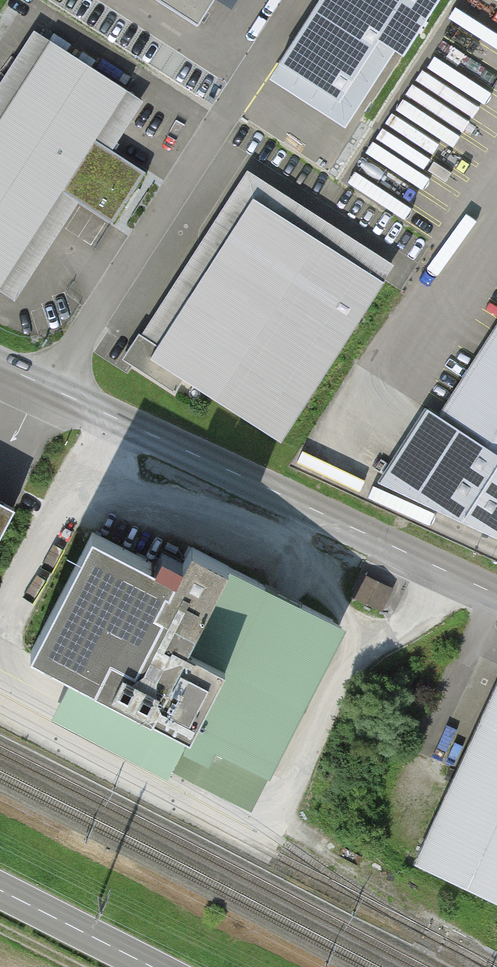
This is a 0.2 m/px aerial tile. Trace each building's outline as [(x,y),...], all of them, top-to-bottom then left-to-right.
[(199,23),(213,0),(163,0),(199,23)] [(283,61),(340,98),(379,38),(404,54),(439,0),(322,0),(283,61)] [(5,287),(68,190),(121,224),(152,176),(99,142),(131,92),(60,45),(0,138),(0,283),(5,287)] [(140,334),(124,358),(175,391),(184,378),(281,441),(385,281),(255,198),(158,346),(140,334)] [(401,488),(496,534),(496,340),(401,488)] [(19,508),(0,498),(0,542),(19,508)] [(342,624),(197,549),(189,565),(132,536),(125,550),(93,534),(33,649),(266,770),(342,624)] [(353,595),(388,610),(399,586),(364,570),(353,595)] [(422,857),(496,894),(496,705),(422,857)]
